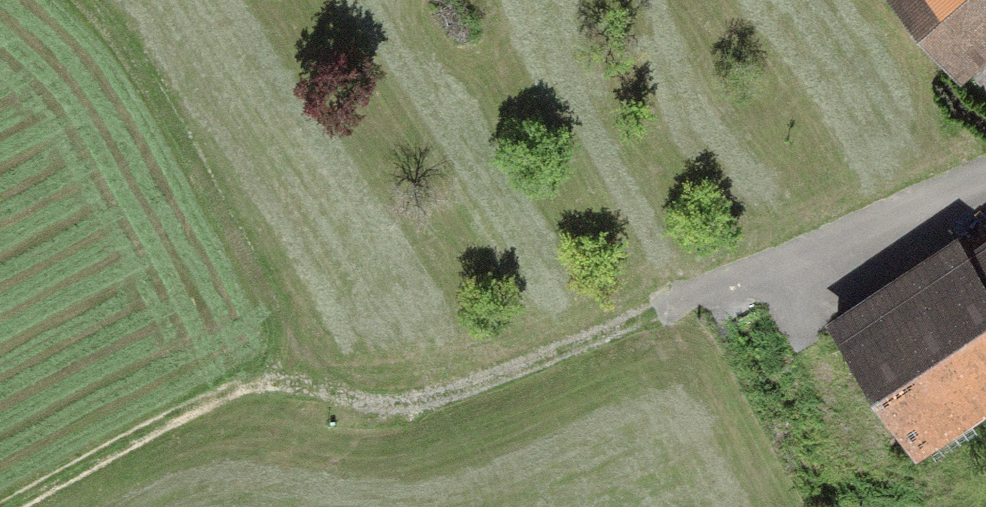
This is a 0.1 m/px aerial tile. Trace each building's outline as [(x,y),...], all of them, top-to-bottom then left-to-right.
[(969,82),(985,66),(985,0),(895,0),(969,82)] [(852,337),(907,420),(985,367),(985,247),(852,337)]
